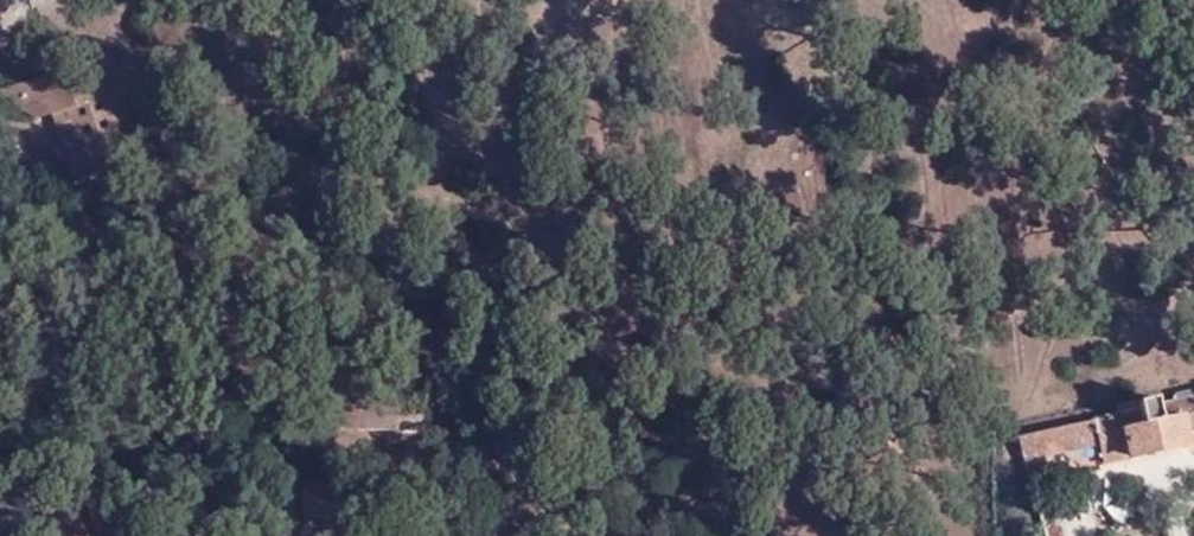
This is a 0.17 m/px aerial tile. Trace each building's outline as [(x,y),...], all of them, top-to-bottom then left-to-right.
[(0,86),(0,105),(32,126),(50,121),(70,184),(146,160),(113,53),(77,65),(56,52),(45,74),(0,86)] [(1175,397),(1177,404),(1193,401),(1191,395),(1175,397)] [(1193,401),(1177,404),(1159,408),(1162,425),(1182,421),(1186,436),(1193,435),(1193,401)] [(1162,425),(1159,408),(1157,402),(1121,409),(1119,410),(1120,416),(1129,460),(1185,448),(1188,447),(1186,436),(1182,421),(1162,425)] [(1102,466),(1129,460),(1120,416),(1017,438),(1023,464),(1026,464),(1098,447),(1102,466)] [(432,490),(406,493),(407,501),(408,505),(434,501),(432,490)] [(267,513),(295,512),(294,500),(266,502),(267,513)] [(197,519),(225,515),(224,504),(195,508),(197,519)] [(53,532),(80,520),(76,511),(49,523),(53,532)] [(80,520),(53,532),(55,535),(87,535),(80,520)]
